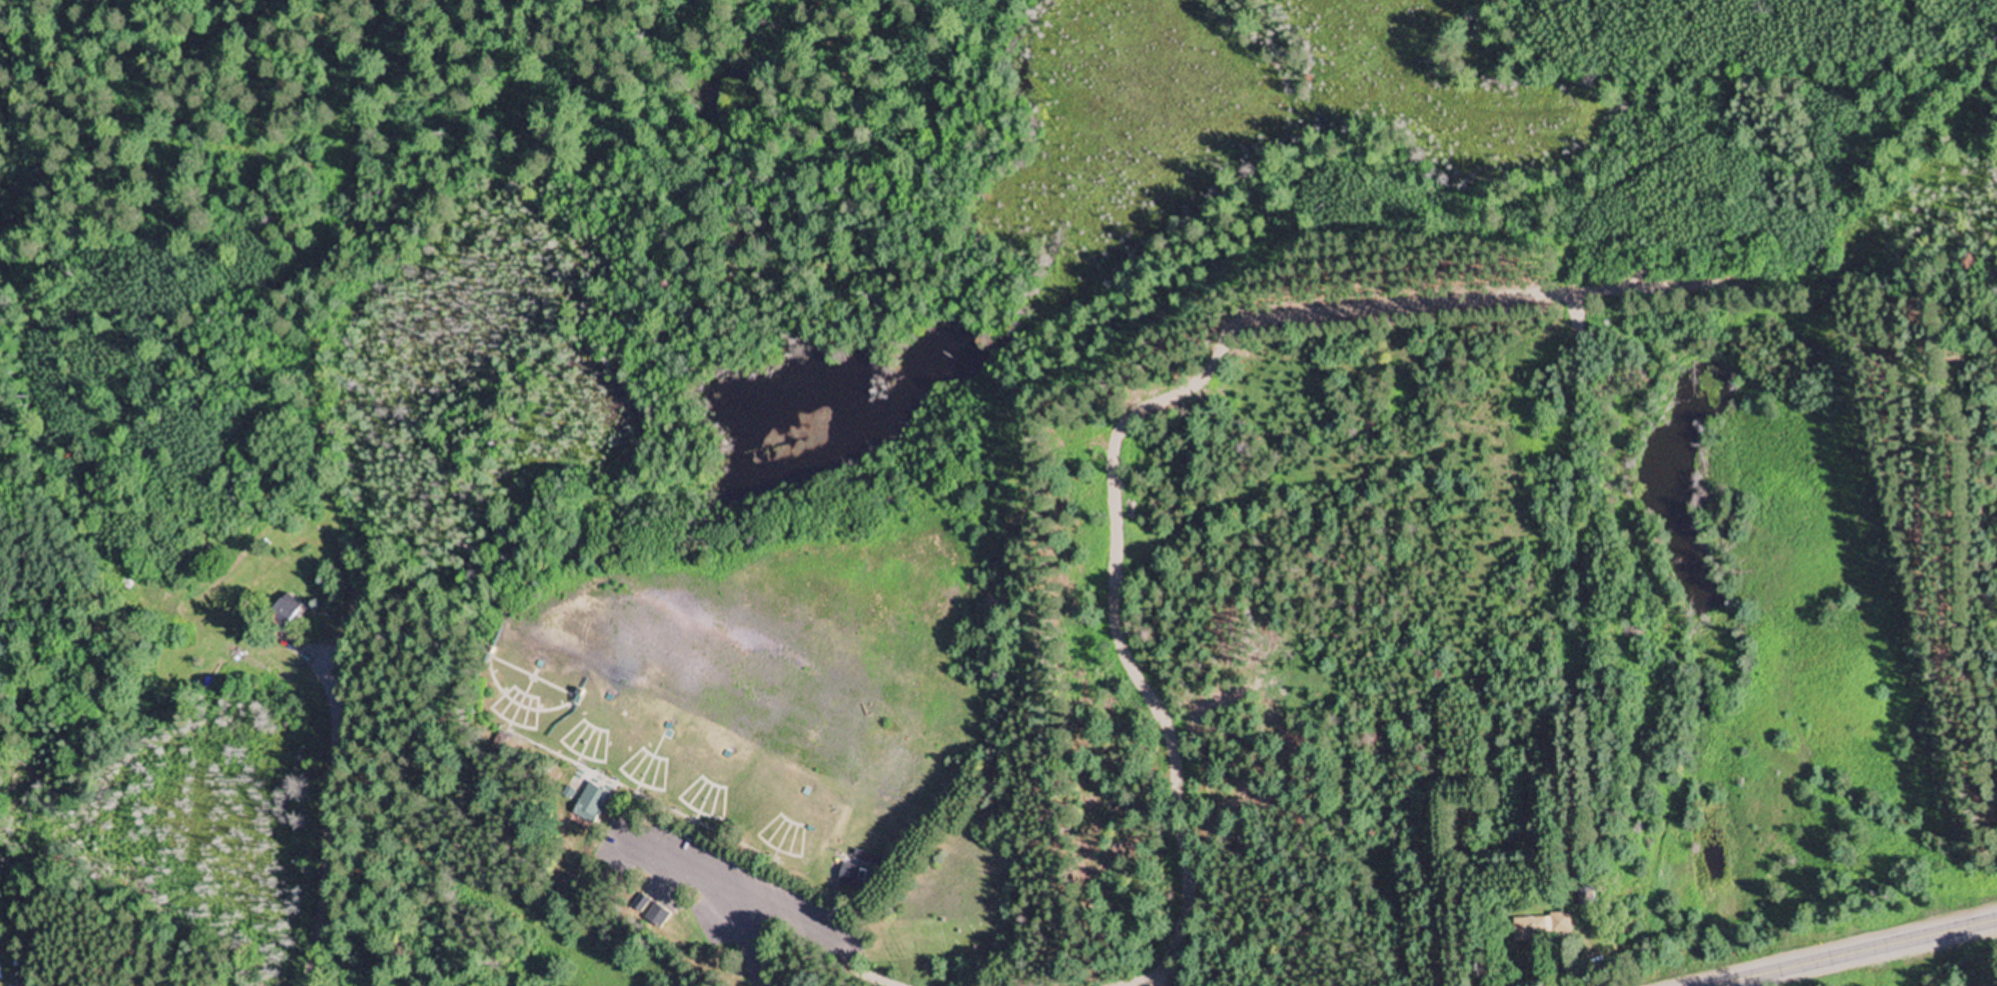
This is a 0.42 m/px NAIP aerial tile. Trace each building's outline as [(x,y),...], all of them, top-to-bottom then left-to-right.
[(263,616),(276,630),(299,608),(285,594),(263,616)] [(594,825),(608,794),(586,784),(572,815),(594,825)] [(840,864),(835,885),(872,895),(881,860),(853,852),(850,866),(840,864)] [(665,916),(657,907),(652,911),(660,921),(665,916)] [(1570,916),(1512,918),(1513,943),(1570,941),(1570,916)]
